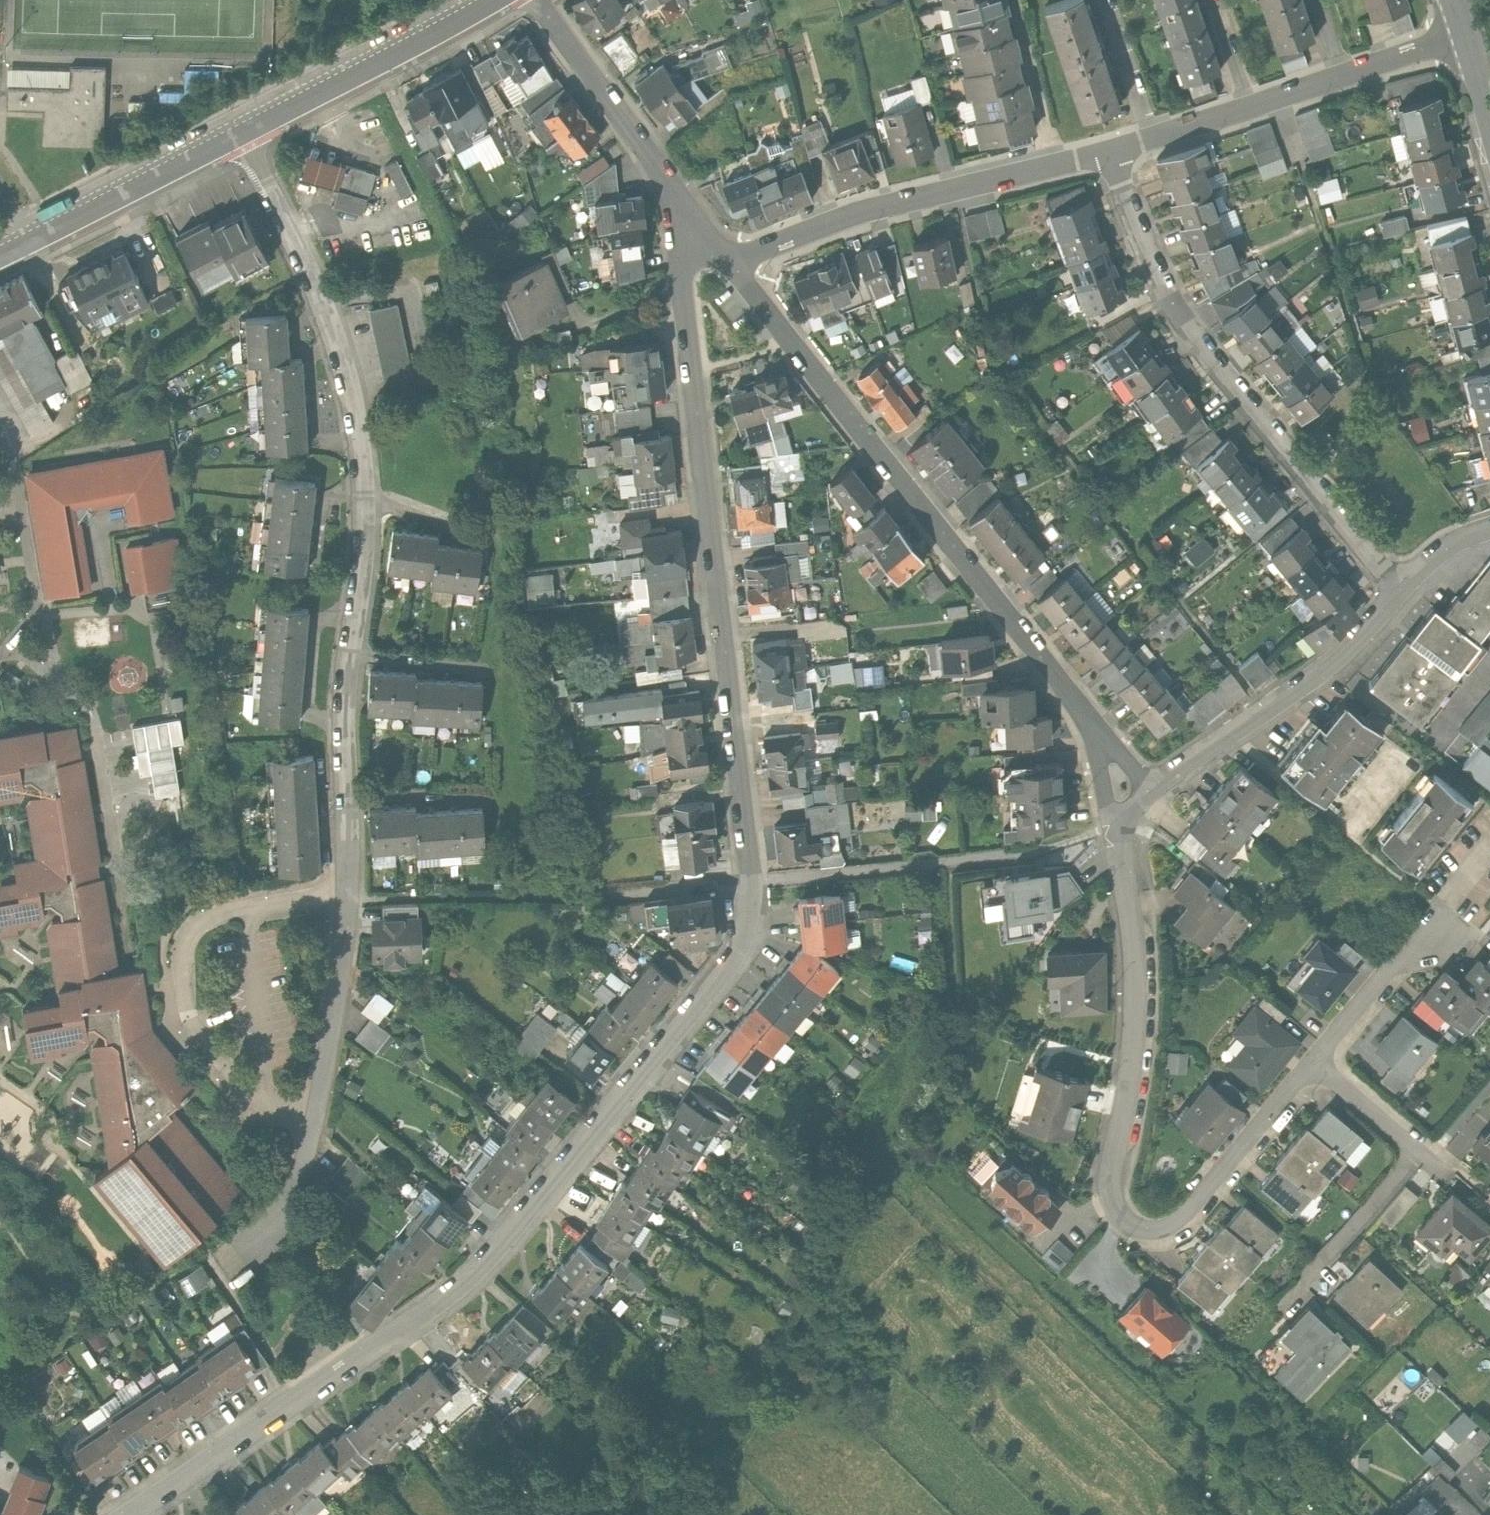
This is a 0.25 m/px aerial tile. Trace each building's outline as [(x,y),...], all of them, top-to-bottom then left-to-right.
[(616,0),(575,0),(596,32),(598,31),(618,18),(616,15),(623,11),(616,0)] [(650,10),(662,2),(661,0),(643,0),(650,10)] [(1005,12),(1002,0),(953,0),(950,1),(955,24),(1003,12),(1005,12)] [(1082,0),(1061,0),(1044,6),(1064,64),(1100,52),(1082,0)] [(1196,0),(1155,0),(1164,27),(1200,15),(1196,0)] [(1300,0),(1260,0),(1277,50),(1300,43),(1313,38),(1300,0)] [(1407,0),(1366,0),(1372,18),(1387,14),(1406,7),(1409,6),(1407,0)] [(1413,29),(1406,7),(1387,14),(1394,36),(1413,29)] [(1004,19),(1003,12),(955,24),(952,25),(958,48),(961,47),(1007,36),(1002,20),(1004,19)] [(1219,70),(1200,15),(1164,27),(1183,82),(1209,73),(1219,70)] [(621,32),(606,42),(598,31),(596,32),(587,38),(596,51),(603,46),(624,75),(642,61),(621,32)] [(1015,42),(1013,34),(1007,36),(961,47),(967,71),(1015,59),(1017,59),(1012,42),(1015,42)] [(549,67),(530,37),(519,44),(516,39),(499,50),(504,58),(497,62),(504,74),(511,69),(528,95),(556,78),(555,76),(558,74),(552,65),(549,67)] [(1307,65),(1300,43),(1277,50),(1285,73),(1307,65)] [(700,57),(665,67),(677,83),(693,78),(707,74),(708,77),(732,67),(723,45),(699,54),(700,57)] [(1118,103),(1100,52),(1064,64),(1082,116),(1118,103)] [(493,57),(474,69),(482,83),(489,79),(493,86),(507,77),(504,74),(497,62),(493,57)] [(1016,67),(1015,59),(967,71),(964,72),(970,95),(972,94),(1018,82),(1014,67),(1016,67)] [(635,84),(649,103),(677,83),(665,67),(662,63),(635,84)] [(69,85),(8,83),(7,105),(44,106),(42,142),(103,144),(106,65),(70,64),(69,85)] [(472,88),(482,83),(474,69),(472,64),(462,69),(472,88)] [(462,69),(443,79),(467,127),(470,133),(489,123),(472,88),(462,69)] [(1391,104),(1437,92),(1431,71),(1385,84),(1391,104)] [(917,101),(917,102),(930,98),(922,72),(907,77),(914,101),(917,101)] [(1217,96),(1209,73),(1183,82),(1191,105),(1217,96)] [(529,112),(563,86),(556,78),(528,95),(521,100),(529,112)] [(708,98),(693,78),(677,83),(649,103),(664,123),(672,116),(677,122),(693,110),(695,108),(708,99),(708,98)] [(459,131),(467,127),(443,79),(424,88),(426,91),(440,118),(453,111),(458,119),(454,121),(459,131)] [(1027,88),(1025,81),(1018,82),(972,94),(978,118),(1027,107),(1029,106),(1024,89),(1027,88)] [(546,145),(586,115),(563,86),(529,112),(537,122),(532,126),(546,145)] [(708,98),(708,99),(695,108),(693,110),(701,120),(730,98),(722,88),(708,98)] [(440,118),(426,91),(408,100),(414,112),(408,115),(426,150),(441,142),(441,141),(449,137),(440,118)] [(1391,104),(1387,105),(1391,122),(1402,118),(1402,119),(1405,118),(1408,130),(1438,122),(1434,107),(1440,105),(1437,92),(1391,104)] [(932,150),(917,102),(917,101),(914,101),(881,111),(896,160),(932,150)] [(1319,106),(1296,114),(1300,126),(1323,118),(1319,106)] [(1028,113),(1027,107),(978,118),(974,119),(980,143),(1008,136),(1031,130),(1027,113),(1028,113)] [(601,135),(586,115),(546,145),(552,153),(565,143),(574,155),(601,135)] [(1323,118),(1300,126),(1304,137),(1326,129),(1323,118)] [(1438,122),(1408,130),(1411,141),(1408,142),(1412,156),(1415,155),(1444,147),(1450,145),(1447,135),(1442,136),(1438,122)] [(1269,123),(1246,131),(1250,142),(1273,134),(1269,123)] [(858,133),(873,171),(884,166),(869,129),(858,133)] [(1326,129),(1304,137),(1308,148),(1330,140),(1326,129)] [(1011,147),(1034,141),(1031,130),(1008,136),(1011,147)] [(858,133),(824,147),(839,185),(874,171),(873,171),(858,133)] [(1273,134),(1250,142),(1254,154),(1277,146),(1273,134)] [(790,140),(792,145),(810,190),(818,186),(803,136),(790,140)] [(1330,140),(1308,148),(1313,160),(1335,152),(1330,140)] [(460,147),(467,163),(482,156),(474,141),(460,147)] [(746,152),(751,171),(765,206),(768,214),(796,203),(794,198),(809,193),(811,197),(812,196),(810,190),(792,145),(784,147),(778,142),(769,145),(761,141),(757,149),(746,152)] [(1163,177),(1201,164),(1201,165),(1212,162),(1205,143),(1157,159),(1163,177)] [(1277,146),(1254,154),(1258,165),(1281,157),(1277,146)] [(1444,147),(1415,155),(1418,166),(1415,167),(1419,181),(1422,180),(1451,172),(1457,170),(1454,160),(1448,162),(1444,147)] [(332,203),(361,213),(373,174),(303,152),(296,174),(337,187),(332,203)] [(729,179),(750,171),(744,155),(722,163),(729,179)] [(1281,157),(1258,165),(1263,178),(1285,170),(1281,157)] [(619,198),(618,193),(615,162),(583,183),(591,203),(594,202),(594,200),(615,197),(615,198),(619,198)] [(414,192),(399,164),(382,173),(396,201),(414,192)] [(1201,165),(1201,164),(1163,177),(1167,188),(1173,186),(1178,200),(1207,190),(1203,178),(1206,178),(1201,165)] [(751,171),(750,171),(729,179),(722,182),(733,210),(747,205),(750,212),(765,206),(751,171)] [(1451,172),(1422,180),(1425,190),(1422,191),(1426,206),(1464,196),(1461,186),(1455,187),(1451,172)] [(1334,176),(1313,184),(1320,203),(1341,196),(1334,176)] [(1046,197),(1051,210),(1086,198),(1081,184),(1046,197)] [(1210,189),(1207,190),(1178,200),(1172,202),(1175,212),(1182,210),(1187,224),(1216,214),(1212,203),(1214,202),(1210,189)] [(598,228),(609,227),(610,227),(641,223),(645,223),(642,195),(625,197),(624,192),(618,193),(619,198),(615,198),(615,197),(594,200),(594,202),(598,228)] [(1058,222),(1063,235),(1091,225),(1085,209),(1092,207),(1088,197),(1086,198),(1051,210),(1056,223),(1058,222)] [(999,207),(988,210),(993,233),(1004,231),(999,207)] [(268,260),(243,209),(212,225),(235,271),(237,275),(268,260)] [(988,210),(976,212),(981,236),(993,233),(988,210)] [(976,212),(964,215),(969,239),(981,236),(976,212)] [(1218,213),(1216,214),(1187,224),(1180,227),(1184,237),(1191,235),(1196,249),(1225,239),(1221,228),(1223,227),(1218,213)] [(1405,227),(1402,215),(1380,220),(1383,232),(1405,227)] [(1433,240),(1468,230),(1465,218),(1430,228),(1433,240)] [(212,225),(209,220),(178,235),(203,286),(235,271),(212,225)] [(644,244),(641,223),(610,227),(609,227),(612,248),(644,244)] [(1069,260),(1072,260),(1100,249),(1107,247),(1103,236),(1096,238),(1091,225),(1063,235),(1067,246),(1064,247),(1069,260)] [(1433,240),(1431,241),(1434,255),(1437,254),(1441,267),(1470,258),(1466,243),(1471,241),(1468,230),(1433,240)] [(929,240),(912,243),(920,280),(955,273),(953,262),(951,262),(946,235),(933,238),(933,237),(928,238),(929,240)] [(1229,249),(1225,239),(1196,249),(1201,264),(1196,266),(1199,276),(1201,275),(1223,268),(1236,263),(1231,249),(1229,249)] [(894,242),(879,248),(889,275),(901,271),(894,242)] [(872,292),(893,285),(889,275),(879,248),(877,243),(855,251),(857,256),(845,260),(854,283),(867,279),(872,292)] [(616,272),(641,263),(644,244),(612,248),(616,272)] [(546,260),(559,293),(570,288),(553,249),(541,254),(544,261),(546,260)] [(1078,285),(1080,284),(1109,274),(1115,271),(1111,260),(1105,263),(1100,249),(1072,260),(1075,270),(1073,271),(1078,285)] [(124,250),(113,255),(111,252),(68,273),(70,276),(59,282),(70,305),(91,328),(148,300),(137,277),(138,276),(136,272),(135,272),(124,250)] [(873,297),(872,292),(867,279),(854,283),(845,260),(843,255),(818,265),(833,300),(840,309),(873,297)] [(1470,258),(1441,267),(1444,277),(1441,278),(1445,293),(1448,292),(1477,284),(1483,282),(1479,271),(1474,272),(1470,258)] [(544,261),(498,279),(519,330),(558,314),(551,296),(559,293),(546,260),(544,261)] [(833,300),(818,265),(807,269),(808,273),(794,278),(807,311),(818,307),(825,323),(844,315),(840,309),(833,300)] [(1212,298),(1232,286),(1223,268),(1201,275),(1212,298)] [(1212,298),(1222,320),(1243,304),(1241,300),(1266,279),(1261,269),(1232,286),(1212,298)] [(23,272),(0,284),(0,330),(1,330),(40,400),(42,398),(66,385),(68,383),(64,376),(59,379),(50,362),(54,360),(31,319),(43,312),(23,272)] [(1082,296),(1087,310),(1124,296),(1120,285),(1114,287),(1109,274),(1080,284),(1085,295),(1082,296)] [(970,281),(957,284),(962,305),(975,302),(970,281)] [(438,282),(430,283),(431,293),(440,292),(438,282)] [(1359,288),(1365,308),(1384,302),(1377,282),(1359,288)] [(1477,284),(1448,292),(1451,302),(1448,303),(1452,318),(1454,317),(1484,309),(1489,307),(1486,297),(1481,298),(1477,284)] [(1263,307),(1254,296),(1243,304),(1222,320),(1229,329),(1234,325),(1244,337),(1269,317),(1261,308),(1263,307)] [(398,304),(369,310),(390,404),(418,398),(398,304)] [(807,311),(806,311),(816,326),(825,323),(818,307),(807,311)] [(1301,325),(1287,307),(1272,319),(1270,316),(1269,317),(1244,337),(1239,341),(1246,350),(1251,345),(1261,357),(1286,336),(1301,325)] [(1454,317),(1457,327),(1454,327),(1458,342),(1489,334),(1489,322),(1488,323),(1484,309),(1454,317)] [(287,316),(248,319),(249,341),(288,339),(287,316)] [(1117,361),(1124,371),(1149,352),(1141,340),(1145,335),(1140,327),(1107,350),(1115,362),(1117,361)] [(661,359),(659,333),(640,335),(639,329),(618,331),(619,341),(593,344),(580,351),(582,367),(661,359)] [(31,435),(55,420),(42,398),(40,400),(1,330),(0,330),(0,380),(31,435)] [(1458,342),(1463,359),(1478,355),(1489,351),(1489,334),(1458,342)] [(1295,347),(1286,336),(1261,357),(1255,361),(1262,370),(1267,366),(1276,378),(1301,358),(1293,348),(1295,347)] [(288,339),(249,341),(251,363),(264,363),(289,361),(288,339)] [(54,360),(50,362),(59,379),(64,376),(68,383),(66,385),(70,393),(93,378),(78,349),(69,354),(68,352),(54,360)] [(1478,355),(1483,371),(1489,369),(1489,351),(1478,355)] [(1137,393),(1139,392),(1164,374),(1170,370),(1164,362),(1158,366),(1149,352),(1124,371),(1131,380),(1129,382),(1137,393)] [(1309,368),(1301,358),(1276,378),(1286,390),(1281,394),(1288,403),(1320,378),(1311,366),(1309,368)] [(661,359),(582,367),(590,377),(612,374),(615,396),(636,393),(664,390),(661,359)] [(888,372),(878,359),(857,376),(867,389),(866,390),(877,405),(878,404),(896,426),(898,424),(906,419),(896,406),(903,401),(905,404),(917,395),(907,382),(905,383),(900,377),(901,376),(894,367),(888,372)] [(289,361),(264,363),(265,384),(304,382),(303,360),(289,361)] [(1468,375),(1477,372),(1475,364),(1466,367),(1468,375)] [(1320,378),(1288,403),(1302,420),(1346,383),(1333,367),(1320,378)] [(1466,375),(1474,401),(1476,401),(1489,397),(1489,369),(1483,371),(1477,372),(1468,375),(1466,375)] [(783,371),(756,378),(771,436),(786,432),(782,418),(777,419),(773,407),(791,403),(783,371)] [(1152,414),(1154,413),(1179,395),(1185,391),(1178,382),(1173,386),(1164,374),(1139,392),(1146,402),(1145,403),(1152,414)] [(746,387),(729,392),(743,444),(771,436),(756,378),(744,382),(746,387)] [(304,382),(265,384),(266,403),(305,401),(304,382)] [(637,405),(636,393),(615,396),(616,407),(637,405)] [(1160,425),(1168,436),(1173,433),(1200,413),(1193,404),(1188,408),(1179,395),(1154,413),(1161,424),(1160,425)] [(1476,401),(1479,412),(1477,413),(1480,426),(1483,426),(1489,424),(1489,397),(1476,401)] [(305,401),(266,403),(268,426),(307,424),(305,401)] [(905,434),(923,420),(935,410),(927,401),(906,419),(898,424),(905,434)] [(623,433),(653,429),(650,403),(637,405),(616,407),(619,433),(623,433)] [(1211,428),(1200,413),(1173,433),(1185,448),(1211,428)] [(1430,433),(1425,413),(1412,417),(1417,436),(1430,433)] [(985,462),(947,416),(930,429),(913,443),(911,444),(948,491),(951,489),(967,476),(985,462)] [(913,443),(930,429),(923,420),(905,434),(913,443)] [(307,424),(268,426),(269,451),(308,449),(307,424)] [(1223,443),(1211,428),(1185,448),(1197,464),(1223,443)] [(671,454),(669,434),(654,435),(653,429),(623,433),(625,449),(632,448),(633,458),(671,454)] [(1208,472),(1216,482),(1239,462),(1229,450),(1235,445),(1228,438),(1223,443),(1197,464),(1206,474),(1208,472)] [(581,462),(581,479),(600,478),(600,467),(611,467),(609,440),(588,441),(589,462),(581,462)] [(739,472),(734,472),(737,499),(772,496),(771,490),(784,489),(784,481),(796,480),(795,467),(804,466),(803,447),(761,451),(762,462),(738,464),(739,472)] [(66,466),(28,472),(49,595),(89,588),(77,522),(91,503),(125,497),(129,521),(171,514),(161,450),(120,457),(120,456),(66,465),(66,466)] [(675,489),(671,454),(633,458),(637,492),(655,490),(655,491),(675,489)] [(1230,503),(1232,501),(1255,482),(1261,477),(1255,469),(1249,474),(1239,462),(1216,482),(1223,491),(1222,492),(1230,503)] [(875,494),(850,463),(830,480),(859,517),(869,509),(864,502),(875,494)] [(951,489),(958,498),(975,485),(967,476),(951,489)] [(316,484),(277,480),(275,501),(313,505),(316,484)] [(957,499),(971,517),(995,498),(981,480),(975,485),(958,498),(957,499)] [(1240,511),(1238,513),(1247,525),(1278,499),(1279,498),(1271,489),(1266,494),(1255,482),(1232,501),(1240,511)] [(655,491),(655,490),(637,492),(628,494),(630,507),(657,503),(655,491)] [(775,527),(772,496),(737,499),(739,523),(751,522),(751,529),(775,527)] [(970,518),(994,548),(1021,526),(997,496),(995,498),(971,517),(970,518)] [(1286,510),(1278,499),(1247,525),(1244,527),(1253,538),(1286,510)] [(313,505),(275,501),(272,520),(311,525),(313,505)] [(870,543),(871,543),(896,523),(883,507),(873,514),(869,509),(859,517),(864,522),(854,530),(860,538),(860,539),(865,535),(870,543)] [(652,534),(652,527),(650,515),(618,520),(622,549),(642,546),(641,535),(652,534)] [(1300,527),(1290,515),(1260,540),(1270,552),(1300,527)] [(311,525),(272,520),(270,544),(309,548),(311,525)] [(879,554),(884,560),(910,539),(897,522),(896,523),(871,543),(879,554)] [(642,546),(622,549),(624,556),(644,554),(682,549),(680,528),(664,530),(664,526),(652,527),(652,534),(641,535),(642,546)] [(994,548),(1016,576),(1044,555),(1021,526),(994,548)] [(1282,561),(1290,569),(1312,550),(1303,539),(1308,535),(1301,526),(1300,527),(1270,552),(1280,563),(1282,561)] [(416,534),(393,531),(388,570),(411,574),(416,534)] [(1200,563),(1219,548),(1207,533),(1188,548),(1200,563)] [(438,537),(416,534),(411,574),(432,577),(437,545),(438,537)] [(853,557),(870,543),(865,535),(860,539),(860,538),(852,545),(847,550),(853,557)] [(776,549),(797,547),(797,551),(808,551),(807,537),(775,539),(776,549)] [(175,539),(126,547),(133,591),(182,583),(175,539)] [(890,567),(899,578),(925,557),(910,539),(884,560),(890,567)] [(309,548),(270,544),(267,569),(306,573),(309,548)] [(459,548),(437,545),(432,577),(431,585),(453,588),(459,548)] [(754,556),(745,557),(748,582),(800,576),(797,551),(797,547),(776,549),(753,551),(754,556)] [(482,551),(459,548),(453,588),(476,591),(482,551)] [(624,556),(622,549),(604,550),(605,559),(624,556)] [(682,549),(644,554),(646,567),(640,568),(641,574),(647,574),(649,595),(650,595),(685,591),(687,591),(682,549)] [(1304,591),(1306,590),(1329,570),(1334,566),(1328,558),(1323,563),(1312,550),(1290,569),(1298,579),(1295,582),(1304,591)] [(884,560),(879,554),(871,560),(870,558),(860,566),(866,574),(884,560)] [(890,567),(884,560),(866,574),(873,584),(883,576),(881,574),(890,567)] [(1489,562),(1462,597),(1458,594),(1443,613),(1475,638),(1489,619),(1489,562)] [(1055,566),(1031,582),(1038,593),(1062,577),(1055,566)] [(532,592),(556,590),(554,567),(530,569),(532,592)] [(948,585),(934,568),(917,582),(931,599),(948,585)] [(1312,601),(1322,613),(1342,595),(1352,587),(1345,579),(1340,583),(1329,570),(1306,590),(1314,599),(1312,601)] [(801,584),(800,576),(748,582),(751,614),(795,609),(794,597),(788,598),(787,586),(801,584)] [(1038,598),(1056,621),(1057,620),(1083,600),(1065,577),(1038,598)] [(673,607),(686,606),(685,591),(650,595),(651,610),(657,609),(657,610),(673,609),(673,607)] [(1353,608),(1342,595),(1322,613),(1303,628),(1317,645),(1339,627),(1337,625),(1352,612),(1353,608)] [(1057,620),(1076,644),(1077,643),(1103,623),(1085,599),(1083,600),(1057,620)] [(1443,613),(1433,604),(1408,637),(1456,675),(1481,643),(1475,639),(1475,638),(1443,613)] [(308,609),(269,605),(267,630),(306,633),(308,609)] [(972,616),(972,605),(950,606),(950,617),(972,616)] [(655,638),(693,634),(691,613),(686,613),(686,606),(673,607),(673,609),(657,610),(657,609),(651,610),(639,611),(640,619),(622,621),(624,641),(655,638)] [(804,639),(847,633),(846,624),(833,616),(797,621),(798,631),(799,635),(803,634),(804,639)] [(1077,643),(1096,666),(1097,665),(1123,645),(1104,622),(1103,623),(1077,643)] [(306,633),(267,630),(266,652),(305,655),(306,633)] [(798,631),(754,636),(757,669),(802,664),(807,664),(804,639),(803,634),(799,635),(798,631)] [(989,633),(941,638),(945,667),(964,664),(990,661),(992,661),(989,633)] [(694,654),(693,634),(655,638),(656,650),(646,651),(648,668),(680,664),(679,655),(694,654)] [(1408,637),(1406,636),(1368,683),(1422,725),(1423,724),(1420,721),(1456,675),(1408,637)] [(1097,665),(1115,689),(1118,687),(1143,668),(1124,644),(1123,645),(1097,665)] [(305,655),(266,652),(264,675),(303,678),(305,655)] [(1273,672),(1258,653),(1240,668),(1254,687),(1273,672)] [(853,678),(885,677),(884,659),(852,659),(853,678)] [(842,661),(830,662),(832,680),(844,679),(842,661)] [(992,675),(990,661),(964,664),(965,677),(992,675)] [(683,676),(680,664),(648,668),(635,669),(637,681),(683,676)] [(802,664),(757,669),(760,690),(770,689),(772,702),(778,701),(778,700),(813,696),(812,684),(805,685),(802,664)] [(1118,687),(1136,711),(1138,709),(1163,690),(1145,667),(1143,668),(1118,687)] [(394,674),(371,673),(369,712),(392,713),(394,674)] [(416,675),(394,674),(392,713),(414,714),(415,682),(416,675)] [(997,686),(997,674),(992,675),(965,677),(961,677),(961,689),(982,688),(982,686),(997,686)] [(1220,682),(1235,701),(1246,693),(1230,674),(1220,682)] [(303,678),(264,675),(262,696),(301,699),(303,678)] [(437,683),(415,682),(414,714),(413,720),(435,721),(437,683)] [(1211,689),(1226,709),(1235,701),(1220,682),(1211,689)] [(458,684),(437,683),(435,721),(456,722),(458,684)] [(482,685),(458,684),(456,722),(480,723),(482,685)] [(982,686),(982,688),(983,699),(979,702),(979,710),(983,713),(983,716),(1006,715),(1032,713),(1031,687),(1027,684),(997,686),(982,686)] [(660,693),(663,692),(662,687),(584,696),(585,715),(640,711),(662,709),(660,693)] [(663,692),(660,693),(662,709),(664,721),(665,721),(696,717),(702,716),(698,688),(663,692)] [(1138,709),(1156,733),(1183,713),(1182,711),(1165,689),(1163,690),(1138,709)] [(1201,696),(1216,716),(1226,709),(1211,689),(1201,696)] [(1459,728),(1478,744),(1489,730),(1489,691),(1459,728)] [(301,699),(262,696),(261,718),(299,720),(301,699)] [(1191,704),(1206,723),(1216,716),(1201,696),(1191,704)] [(1382,731),(1345,701),(1325,725),(1318,720),(1317,722),(1314,719),(1277,763),(1280,766),(1280,767),(1322,801),(1382,731)] [(1182,711),(1183,713),(1197,730),(1206,723),(1191,704),(1182,711)] [(1032,713),(1006,715),(1007,741),(1017,741),(1045,739),(1049,739),(1048,712),(1032,713)] [(696,717),(665,721),(668,746),(699,742),(696,717)] [(838,720),(816,722),(817,736),(839,734),(838,720)] [(61,1001),(55,1002),(54,997),(23,1003),(30,1048),(61,1043),(60,1038),(82,1035),(88,1027),(86,1019),(95,1017),(105,1025),(106,1033),(98,1034),(92,1042),(111,1157),(95,1171),(166,1257),(242,1195),(169,1104),(198,1080),(150,1021),(141,964),(117,968),(82,755),(74,756),(70,731),(46,735),(44,727),(0,734),(0,795),(19,792),(24,785),(23,776),(31,775),(41,782),(42,790),(34,792),(29,799),(38,854),(14,858),(17,882),(11,883),(10,878),(0,880),(0,926),(18,924),(17,919),(39,915),(44,908),(43,900),(51,898),(61,905),(62,914),(54,915),(49,922),(61,1001)] [(770,762),(804,758),(802,745),(811,744),(809,732),(801,733),(800,731),(764,736),(766,753),(768,753),(770,762)] [(1487,735),(1462,764),(1489,787),(1489,738),(1487,735)] [(1046,750),(1045,739),(1017,741),(1018,752),(1031,751),(1046,750)] [(699,742),(668,746),(651,754),(652,764),(653,768),(667,765),(669,776),(688,773),(689,779),(708,777),(707,769),(708,769),(704,741),(699,742)] [(1032,764),(1031,751),(1018,752),(1004,753),(1004,767),(1009,767),(1009,764),(1032,764)] [(313,756),(274,758),(275,778),(314,776),(313,756)] [(804,758),(770,762),(771,772),(769,773),(771,790),(781,789),(781,795),(801,793),(800,786),(807,785),(804,758)] [(1009,767),(1004,767),(1005,792),(1011,792),(1061,790),(1060,763),(1043,763),(1041,761),(1035,761),(1034,764),(1032,764),(1009,764),(1009,767)] [(1253,761),(1245,771),(1263,786),(1272,776),(1253,761)] [(645,765),(648,782),(634,784),(637,801),(655,798),(658,795),(656,785),(669,776),(667,765),(653,768),(652,764),(645,765)] [(1245,771),(1238,766),(1209,802),(1247,833),(1276,796),(1263,786),(1245,771)] [(1472,805),(1436,775),(1380,841),(1416,871),(1472,805)] [(314,776),(275,778),(276,798),(315,796),(314,776)] [(812,790),(813,802),(843,799),(841,780),(827,782),(828,788),(812,790)] [(1065,823),(1064,789),(1061,790),(1011,792),(1012,828),(1004,828),(1004,830),(1029,829),(1048,828),(1048,824),(1065,823)] [(315,796),(276,798),(277,819),(317,817),(315,796)] [(938,815),(938,798),(908,797),(907,814),(938,815)] [(678,833),(712,828),(715,828),(711,800),(675,805),(676,812),(673,812),(676,833),(678,833)] [(807,816),(835,814),(834,801),(805,804),(807,816)] [(1247,833),(1209,802),(1190,827),(1191,829),(1227,857),(1247,833)] [(415,809),(393,810),(396,849),(417,848),(415,814),(415,809)] [(393,810),(371,811),(373,850),(396,849),(393,810)] [(482,810),(457,811),(459,851),(484,849),(482,810)] [(457,811),(435,813),(437,852),(459,851),(457,811)] [(676,833),(673,812),(657,814),(660,836),(664,835),(676,833)] [(435,813),(415,814),(417,848),(417,853),(437,852),(435,813)] [(807,821),(775,824),(778,859),(811,855),(810,850),(819,849),(820,854),(839,852),(835,814),(807,816),(807,821)] [(317,817),(277,819),(279,842),(318,839),(317,817)] [(712,828),(678,833),(681,859),(682,865),(714,861),(713,850),(715,850),(712,828)] [(1029,840),(1029,829),(1004,830),(1005,841),(1029,840)] [(1200,865),(1212,875),(1227,857),(1191,829),(1177,846),(1200,865)] [(681,859),(678,833),(676,833),(664,835),(668,860),(681,859)] [(318,839),(279,842),(281,869),(320,866),(318,839)] [(1200,865),(1191,876),(1204,886),(1212,875),(1200,865)] [(1047,867),(1003,870),(1003,880),(983,882),(985,914),(1004,913),(1005,931),(1034,929),(1033,916),(1048,915),(1047,909),(1054,909),(1078,897),(1065,871),(1047,873),(1047,867)] [(1204,948),(1234,911),(1204,886),(1191,876),(1175,895),(1191,908),(1177,925),(1204,948)] [(803,918),(843,914),(840,887),(799,891),(800,905),(794,906),(795,919),(803,918)] [(646,917),(669,916),(667,904),(668,891),(645,893),(646,917)] [(714,897),(667,904),(669,916),(674,944),(688,942),(690,951),(707,948),(706,940),(716,938),(715,933),(719,932),(714,897)] [(383,918),(418,918),(418,903),(382,903),(383,918)] [(437,907),(424,907),(425,920),(437,920),(437,907)] [(803,918),(804,945),(814,948),(814,947),(845,944),(843,914),(803,918)] [(383,918),(375,918),(375,955),(386,955),(386,960),(401,960),(401,955),(413,954),(413,934),(418,934),(418,918),(383,918)] [(1335,952),(1319,939),(1305,956),(1317,966),(1297,990),(1324,1011),(1357,970),(1352,966),(1335,952)] [(1352,966),(1361,955),(1344,940),(1335,952),(1352,966)] [(814,948),(804,945),(790,962),(821,988),(838,968),(814,948)] [(1102,952),(1047,954),(1048,981),(1062,980),(1063,1011),(1104,1010),(1102,952)] [(659,966),(677,980),(685,970),(667,956),(659,966)] [(804,1008),(821,988),(790,962),(784,958),(775,969),(781,974),(773,983),(804,1008)] [(631,984),(657,1005),(677,980),(659,966),(651,960),(631,984)] [(1484,967),(1480,964),(1462,986),(1484,1004),(1489,1009),(1489,971),(1484,967)] [(1463,1029),(1484,1004),(1462,986),(1446,973),(1427,996),(1426,998),(1445,1014),(1463,1029)] [(787,1028),(804,1008),(773,983),(766,992),(760,987),(751,998),(787,1028)] [(612,1008),(633,1024),(638,1029),(657,1005),(631,984),(612,1008)] [(1445,1014),(1426,998),(1427,996),(1425,994),(1413,1008),(1435,1027),(1445,1014)] [(1265,996),(1256,1007),(1278,1025),(1287,1015),(1265,996)] [(771,1049),(787,1028),(751,998),(741,1009),(747,1014),(740,1023),(771,1049)] [(363,1009),(378,1021),(385,1013),(370,1000),(363,1009)] [(587,1028),(613,1049),(633,1024),(612,1008),(607,1004),(587,1028)] [(1278,1025),(1256,1007),(1236,1032),(1250,1044),(1232,1065),(1262,1089),(1300,1043),(1278,1025)] [(520,1036),(538,1050),(556,1028),(538,1014),(520,1036)] [(390,1033),(371,1018),(356,1038),(375,1053),(390,1033)] [(1434,1044),(1404,1018),(1388,1037),(1386,1035),(1375,1048),(1393,1064),(1405,1074),(1406,1073),(1422,1054),(1424,1055),(1434,1044)] [(754,1069),(771,1049),(740,1023),(732,1032),(726,1027),(717,1038),(754,1069)] [(613,1049),(587,1028),(581,1024),(571,1036),(577,1041),(566,1054),(592,1075),(613,1049)] [(523,1069),(538,1050),(520,1036),(505,1054),(523,1069)] [(737,1089),(754,1069),(717,1038),(708,1049),(714,1054),(706,1065),(735,1087),(737,1089)] [(1379,1081),(1398,1097),(1413,1079),(1406,1073),(1405,1074),(1393,1064),(1379,1081)] [(735,1087),(706,1065),(698,1076),(727,1097),(735,1087)] [(1062,1073),(1035,1065),(1018,1121),(1065,1135),(1075,1101),(1077,1102),(1084,1079),(1065,1073),(1062,1072),(1062,1073)] [(719,1107),(727,1097),(698,1076),(690,1088),(719,1107)] [(527,1103),(552,1124),(573,1100),(547,1079),(527,1103)] [(1226,1079),(1218,1089),(1237,1106),(1246,1095),(1226,1079)] [(1218,1089),(1211,1084),(1179,1123),(1211,1150),(1243,1111),(1237,1106),(1218,1089)] [(719,1107),(690,1088),(676,1109),(680,1111),(667,1131),(695,1149),(714,1120),(728,1129),(736,1118),(719,1107)] [(512,1131),(533,1149),(533,1148),(552,1124),(527,1103),(506,1128),(511,1132),(512,1131)] [(1361,1138),(1327,1110),(1310,1130),(1307,1128),(1292,1146),(1329,1178),(1344,1160),(1343,1159),(1361,1138)] [(492,1156),(518,1177),(538,1152),(533,1148),(533,1149),(512,1131),(511,1132),(501,1145),(490,1136),(481,1147),(492,1156)] [(683,1168),(695,1149),(667,1131),(655,1150),(679,1165),(683,1168)] [(1486,1139),(1481,1135),(1472,1145),(1489,1161),(1489,1134),(1486,1139)] [(1279,1167),(1261,1188),(1294,1216),(1312,1195),(1313,1196),(1329,1178),(1292,1146),(1276,1165),(1279,1167)] [(666,1186),(679,1165),(655,1150),(651,1147),(638,1168),(666,1186)] [(983,1176),(1000,1157),(990,1147),(972,1166),(983,1176)] [(1022,1169),(1006,1154),(982,1179),(1033,1229),(1046,1217),(1049,1220),(1061,1207),(1049,1195),(1049,1189),(1044,1185),(1039,1185),(1031,1178),(1031,1173),(1028,1169),(1022,1169)] [(518,1177),(492,1156),(472,1180),(497,1201),(518,1177)] [(366,1172),(350,1157),(333,1177),(350,1191),(366,1172)] [(653,1205),(666,1186),(638,1168),(625,1187),(649,1202),(653,1205)] [(637,1220),(649,1202),(625,1187),(618,1181),(606,1200),(637,1220)] [(461,1193),(478,1207),(486,1197),(469,1183),(461,1193)] [(416,1217),(447,1243),(459,1227),(467,1218),(452,1205),(425,1184),(405,1208),(416,1217)] [(1406,1186),(1379,1217),(1392,1227),(1418,1197),(1406,1186)] [(327,1200),(342,1213),(350,1204),(334,1191),(327,1200)] [(452,1205),(467,1218),(472,1222),(482,1209),(478,1207),(461,1193),(452,1205)] [(1452,1195),(1419,1234),(1435,1248),(1427,1257),(1437,1265),(1455,1245),(1470,1258),(1489,1234),(1489,1228),(1452,1195)] [(625,1238),(637,1220),(606,1200),(595,1217),(606,1225),(625,1238)] [(1278,1236),(1244,1206),(1226,1228),(1223,1225),(1208,1243),(1246,1276),(1262,1258),(1260,1257),(1278,1236)] [(422,1263),(422,1264),(427,1268),(447,1243),(416,1217),(406,1229),(412,1233),(401,1245),(401,1246),(422,1263)] [(625,1238),(606,1225),(598,1237),(617,1249),(625,1238)] [(1074,1252),(1058,1237),(1050,1246),(1042,1254),(1058,1269),(1074,1252)] [(376,1269),(402,1289),(422,1264),(422,1263),(401,1246),(401,1245),(398,1242),(376,1269)] [(561,1255),(552,1266),(582,1292),(605,1266),(577,1242),(564,1258),(561,1255)] [(1196,1264),(1177,1286),(1212,1314),(1230,1293),(1231,1294),(1246,1276),(1208,1243),(1192,1261),(1196,1264)] [(181,1270),(190,1288),(214,1275),(204,1258),(181,1270)] [(1400,1291),(1368,1258),(1333,1295),(1362,1324),(1378,1307),(1381,1311),(1400,1291)] [(582,1292),(552,1266),(536,1284),(534,1282),(526,1290),(559,1319),(582,1292)] [(402,1289),(376,1269),(344,1310),(355,1318),(353,1321),(359,1330),(365,1321),(373,1327),(402,1289)] [(632,1271),(624,1280),(640,1294),(648,1284),(632,1271)] [(1186,1329),(1146,1290),(1123,1313),(1141,1331),(1137,1335),(1147,1344),(1151,1340),(1164,1352),(1186,1329)] [(515,1317),(538,1339),(542,1343),(551,1332),(523,1307),(515,1317)] [(1349,1348),(1309,1310),(1291,1329),(1288,1325),(1278,1335),(1282,1338),(1260,1361),(1300,1399),(1349,1348)] [(257,1363),(255,1364),(257,1368),(269,1361),(237,1312),(227,1319),(257,1363)] [(488,1341),(512,1363),(514,1365),(538,1339),(515,1317),(514,1317),(497,1335),(494,1332),(487,1340),(488,1341)] [(227,1319),(208,1331),(215,1342),(237,1376),(246,1370),(255,1364),(257,1363),(227,1319)] [(512,1363),(488,1341),(472,1359),(469,1356),(462,1364),(489,1388),(512,1363)] [(231,1380),(237,1376),(215,1342),(197,1354),(199,1357),(219,1387),(231,1380)] [(221,1390),(219,1387),(199,1357),(181,1369),(203,1402),(211,1397),(221,1390)] [(493,1392),(489,1388),(462,1364),(459,1360),(448,1371),(462,1386),(481,1405),(493,1392)] [(433,1375),(451,1395),(462,1386),(448,1371),(443,1366),(433,1375)] [(195,1408),(203,1402),(181,1369),(163,1380),(183,1410),(185,1414),(195,1408)] [(246,1370),(237,1376),(241,1381),(250,1375),(246,1370)] [(401,1391),(402,1392),(423,1416),(425,1418),(451,1395),(433,1375),(429,1370),(411,1386),(409,1384),(401,1391)] [(241,1381),(237,1376),(231,1380),(234,1385),(241,1381)] [(173,1417),(183,1410),(163,1380),(161,1377),(143,1389),(165,1422),(173,1417)] [(157,1427),(165,1422),(143,1389),(125,1401),(147,1434),(157,1427)] [(374,1412),(375,1413),(396,1437),(398,1438),(423,1416),(402,1392),(385,1407),(382,1404),(374,1412)] [(203,1402),(206,1407),(215,1402),(211,1397),(203,1402)] [(137,1440),(147,1434),(125,1401),(107,1413),(109,1416),(129,1446),(137,1440)] [(206,1407),(203,1402),(195,1408),(198,1413),(206,1407)] [(1465,1405),(1449,1425),(1464,1438),(1480,1418),(1465,1405)] [(348,1431),(369,1456),(372,1459),(396,1437),(375,1413),(357,1428),(355,1425),(348,1431)] [(121,1456),(131,1450),(129,1446),(109,1416),(91,1428),(113,1462),(121,1456)] [(176,1422),(173,1417),(165,1422),(168,1428),(176,1422)] [(168,1428),(165,1422),(157,1427),(160,1433),(168,1428)] [(105,1467),(113,1462),(91,1428),(72,1440),(80,1451),(93,1472),(95,1474),(105,1467)] [(338,1444),(357,1466),(369,1456),(348,1431),(336,1442),(338,1444)] [(141,1446),(137,1440),(129,1446),(131,1450),(132,1451),(141,1446)] [(293,1466),(313,1492),(341,1469),(328,1453),(321,1444),(302,1461),(299,1458),(292,1464),(293,1466)] [(341,1469),(350,1477),(360,1469),(357,1466),(338,1444),(328,1453),(341,1469)] [(1481,1455),(1489,1463),(1489,1444),(1481,1455)] [(93,1472),(80,1451),(70,1458),(83,1478),(93,1472)] [(125,1462),(121,1456),(113,1462),(117,1467),(125,1462)] [(1449,1480),(1457,1472),(1441,1457),(1433,1465),(1441,1472),(1449,1480)] [(19,1462),(10,1484),(12,1485),(4,1504),(0,1508),(0,1514),(36,1514),(44,1496),(41,1495),(49,1475),(19,1462)] [(108,1472),(117,1467),(113,1462),(105,1467),(108,1472)] [(286,1510),(288,1512),(291,1509),(296,1514),(311,1514),(324,1505),(313,1492),(293,1466),(275,1481),(272,1478),(264,1484),(265,1485),(286,1510)] [(1449,1480),(1441,1472),(1421,1489),(1437,1508),(1458,1489),(1449,1480)] [(265,1485),(246,1501),(244,1498),(237,1505),(246,1514),(280,1514),(286,1510),(265,1485)] [(1481,1496),(1489,1504),(1489,1486),(1481,1496)]
